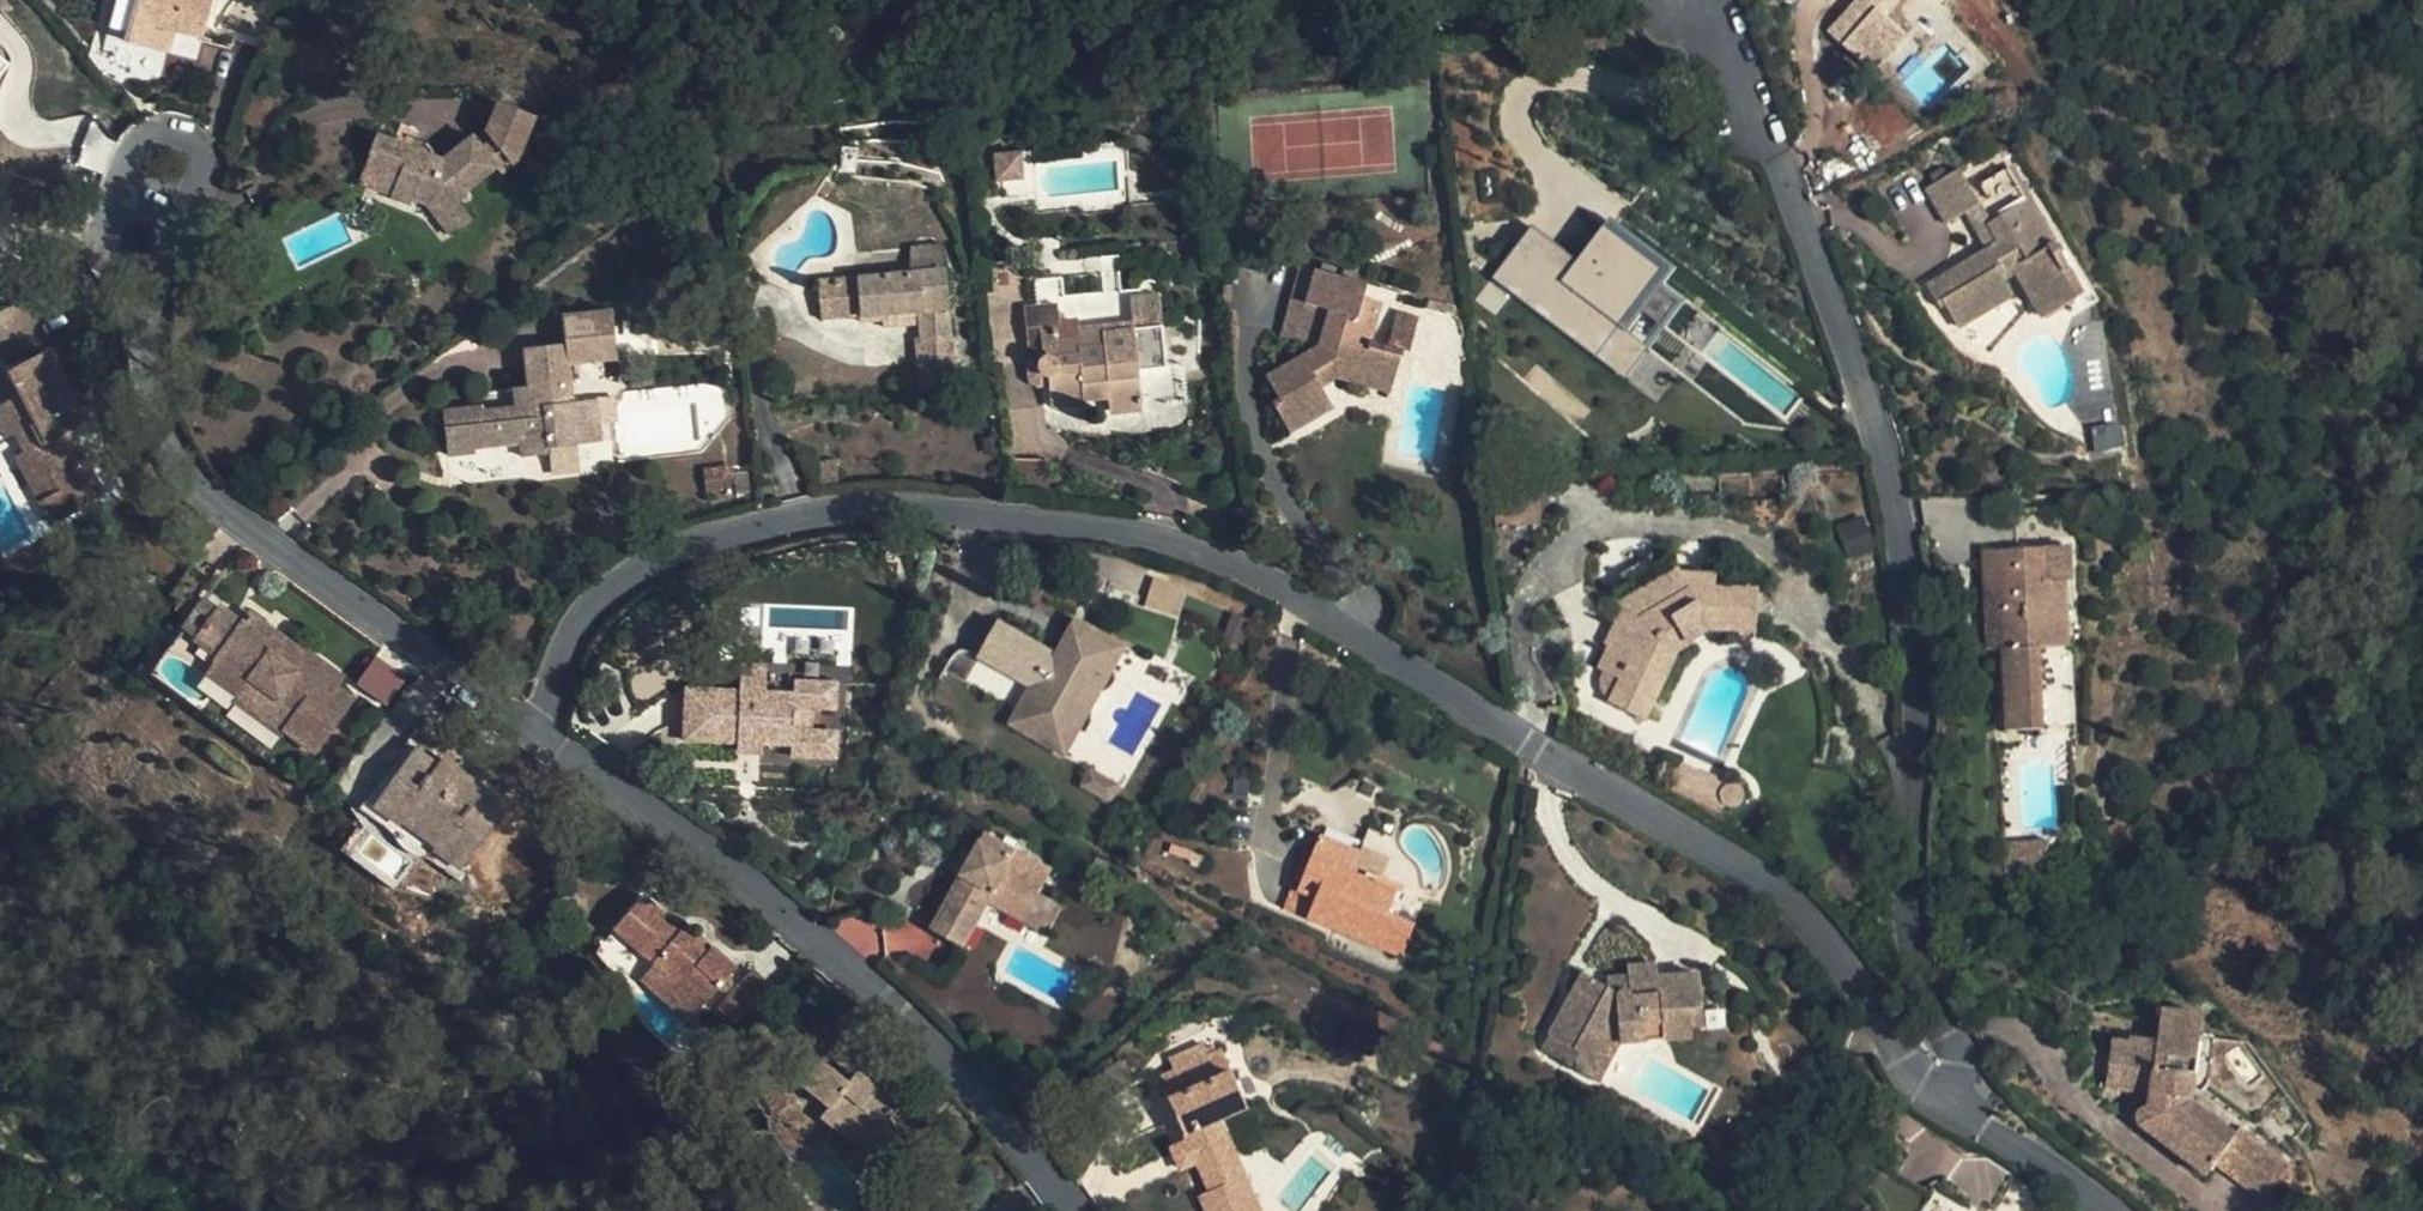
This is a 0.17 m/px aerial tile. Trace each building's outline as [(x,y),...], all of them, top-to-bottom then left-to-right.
[(133,0),(126,0),(106,35),(121,39),(133,0)] [(121,39),(152,48),(157,27),(201,38),(211,0),(133,0),(121,39)] [(1871,1),(1870,0),(1859,0),(1830,31),(1873,71),(1906,34),(1887,14),(1898,0),(1871,0),(1871,1)] [(11,59),(0,51),(0,73),(11,59)] [(500,98),(487,133),(495,144),(483,153),(475,143),(469,135),(441,158),(431,166),(416,160),(420,151),(375,134),(364,161),(397,175),(389,194),(409,202),(411,196),(423,201),(450,235),(469,219),(453,197),(493,165),(499,172),(516,160),(535,112),(500,98)] [(495,144),(487,133),(475,143),(483,153),(495,144)] [(573,170),(584,155),(559,137),(549,152),(573,170)] [(431,166),(441,158),(420,151),(416,160),(431,166)] [(993,154),(995,179),(1023,177),(1020,151),(993,154)] [(596,165),(584,155),(573,170),(584,179),(596,165)] [(356,181),(389,194),(397,175),(364,161),(356,181)] [(1948,222),(1964,213),(1977,205),(1999,242),(1986,250),(1927,285),(1940,309),(1945,306),(1959,325),(2012,294),(2003,278),(2015,270),(2044,316),(2079,295),(2066,271),(2070,268),(2055,240),(2050,242),(2006,169),(1971,189),(1959,169),(1927,188),(1948,222)] [(1977,205),(1964,213),(1986,250),(1999,242),(1977,205)] [(940,246),(910,248),(913,271),(942,269),(940,246)] [(1600,247),(1570,287),(1560,299),(1553,295),(1538,313),(1602,363),(1619,343),(1609,335),(1624,316),(1652,278),(1618,252),(1613,258),(1600,247)] [(1494,318),(1531,271),(1509,254),(1473,301),(1494,318)] [(1303,305),(1313,271),(1298,267),(1279,334),(1310,344),(1320,311),(1303,305)] [(923,388),(955,385),(951,337),(946,336),(942,269),(913,271),(818,279),(820,320),(859,317),(859,322),(882,321),(881,315),(917,312),(918,326),(919,338),(929,338),(932,361),(920,362),(923,388)] [(1377,290),(1313,271),(1303,305),(1320,311),(1310,344),(1318,346),(1265,376),(1278,399),(1271,402),(1288,432),(1332,408),(1320,387),(1336,379),(1386,393),(1399,352),(1384,348),(1366,342),(1371,326),(1366,323),(1377,290)] [(1560,299),(1570,287),(1562,282),(1553,295),(1560,299)] [(1160,328),(1157,298),(1128,301),(1131,331),(1160,328)] [(1057,306),(1022,309),(1026,349),(1043,348),(1044,356),(1042,357),(1038,360),(1036,366),(1037,371),(1039,375),(1045,379),(1048,404),(1085,401),(1084,396),(1105,394),(1107,410),(1138,406),(1135,368),(1164,365),(1160,328),(1131,331),(1099,334),(1098,331),(1078,333),(1077,324),(1059,326),(1057,306)] [(881,315),(882,321),(883,328),(918,326),(917,312),(881,315)] [(1393,316),(1384,348),(1399,352),(1406,355),(1415,322),(1393,316)] [(1643,331),(1624,316),(1609,335),(1619,343),(1629,351),(1643,331)] [(919,338),(920,362),(932,361),(929,338),(919,338)] [(598,442),(596,424),(594,400),(571,402),(564,344),(526,347),(529,386),(515,387),(518,407),(481,411),(481,408),(442,412),(447,454),(476,451),(476,445),(520,441),(521,457),(550,454),(550,448),(598,442)] [(79,505),(101,493),(68,428),(61,432),(54,418),(75,407),(46,350),(6,370),(18,395),(0,404),(0,431),(3,437),(4,439),(15,435),(22,450),(14,455),(40,504),(70,488),(79,505)] [(594,400),(596,424),(616,421),(614,398),(594,400)] [(61,432),(68,428),(83,420),(75,407),(54,418),(61,432)] [(731,488),(730,474),(729,467),(701,469),(704,490),(731,488)] [(745,473),(730,474),(731,488),(731,494),(748,494),(745,473)] [(49,521),(79,505),(70,488),(40,504),(49,521)] [(1269,534),(1258,554),(1269,560),(1281,540),(1269,534)] [(1984,550),(1986,587),(2000,587),(2005,650),(2009,730),(2044,729),(2039,647),(2069,646),(2063,546),(1984,550)] [(1673,658),(1713,626),(1754,629),(1755,627),(1757,627),(1766,619),(1768,603),(1760,594),(1757,594),(1758,591),(1716,587),(1716,575),(1682,571),(1673,558),(1658,567),(1628,584),(1612,594),(1622,610),(1606,645),(1610,647),(1600,670),(1603,672),(1600,686),(1604,692),(1612,698),(1610,704),(1643,719),(1673,658)] [(2000,587),(1986,587),(1989,650),(2005,650),(2000,587)] [(181,628),(194,638),(218,605),(205,596),(181,628)] [(218,605),(194,638),(216,655),(213,659),(247,684),(250,680),(294,712),(282,729),(313,752),(352,699),(335,686),(341,677),(300,648),(288,666),(270,653),(282,635),(247,609),(239,621),(218,605)] [(1005,609),(979,655),(1030,685),(1014,712),(1043,729),(1059,701),(1086,716),(1133,636),(1084,607),(1062,642),(1060,647),(1050,641),(1052,636),(1005,609)] [(300,648),(282,635),(270,653),(288,666),(300,648)] [(1062,642),(1052,636),(1050,641),(1060,647),(1062,642)] [(374,656),(355,684),(386,705),(405,677),(374,656)] [(247,684),(213,659),(204,673),(237,697),(235,702),(277,733),(282,729),(294,712),(250,680),(247,684)] [(683,736),(738,739),(739,729),(763,730),(763,739),(790,742),(789,754),(835,756),(836,731),(793,728),(795,704),(834,707),(835,681),(793,679),(792,692),(765,690),(766,666),(738,665),(737,690),(686,687),(683,736)] [(1069,744),(1086,716),(1059,701),(1043,729),(1069,744)] [(739,729),(738,739),(738,753),(762,754),(763,739),(763,730),(739,729)] [(445,832),(435,847),(433,850),(458,867),(498,809),(476,792),(480,786),(441,757),(436,764),(415,748),(401,768),(395,764),(378,787),(383,792),(372,805),(397,825),(399,822),(410,806),(445,832)] [(1122,775),(1094,759),(1085,775),(1113,791),(1122,775)] [(1705,774),(1680,761),(1669,784),(1721,810),(1725,804),(1724,802),(1723,800),(1723,799),(1722,798),(1722,797),(1722,794),(1722,793),(1723,791),(1724,789),(1726,787),(1728,785),(1730,784),(1708,772),(1705,774)] [(399,822),(435,847),(445,832),(410,806),(399,822)] [(988,831),(976,851),(961,875),(931,927),(961,947),(989,900),(1046,935),(1062,908),(1039,894),(1044,886),(1008,863),(1018,849),(988,831)] [(1413,923),(1388,911),(1399,885),(1383,878),(1369,872),(1368,876),(1354,870),(1361,854),(1321,837),(1306,871),(1322,878),(1305,918),(1398,958),(1413,923)] [(961,875),(976,851),(966,844),(950,869),(961,875)] [(1053,871),(1018,849),(1008,863),(1044,886),(1053,871)] [(1383,878),(1388,866),(1361,854),(1354,870),(1368,876),(1369,872),(1383,878)] [(1305,918),(1322,878),(1306,871),(1298,890),(1289,886),(1280,907),(1305,918)] [(611,927),(676,984),(700,1005),(733,966),(709,946),(703,952),(689,939),(640,896),(611,927)] [(695,933),(689,939),(703,952),(709,946),(695,933)] [(1574,1050),(1566,1065),(1596,1083),(1619,1042),(1692,1037),(1693,1028),(1691,1008),(1703,1007),(1701,976),(1657,977),(1656,967),(1629,967),(1629,977),(1630,992),(1621,991),(1616,994),(1609,990),(1583,976),(1548,1035),(1574,1050)] [(1616,978),(1609,990),(1616,994),(1621,991),(1630,992),(1629,977),(1616,978)] [(700,1005),(676,984),(663,999),(687,1020),(700,1005)] [(1691,1008),(1693,1028),(1704,1028),(1703,1007),(1691,1008)] [(2194,1101),(2204,1043),(2208,1022),(2169,1015),(2163,1044),(2161,1055),(2133,1050),(2133,1046),(2118,1042),(2113,1074),(2128,1077),(2126,1091),(2154,1097),(2151,1110),(2146,1112),(2141,1115),(2140,1123),(2208,1177),(2219,1164),(2268,1203),(2293,1170),(2245,1131),(2239,1138),(2194,1101)] [(1540,1050),(1566,1065),(1574,1050),(1548,1035),(1540,1050)] [(2161,1055),(2163,1044),(2135,1038),(2133,1046),(2133,1050),(2161,1055)] [(2220,1047),(2204,1043),(2194,1101),(2239,1138),(2245,1131),(2251,1122),(2212,1090),(2220,1047)] [(1194,1063),(1204,1086),(1170,1100),(1188,1140),(1197,1161),(1210,1191),(1198,1197),(1205,1210),(1258,1210),(1263,1209),(1223,1116),(1247,1106),(1223,1050),(1194,1063)] [(844,1084),(816,1058),(796,1081),(824,1106),(820,1114),(853,1144),(851,1149),(874,1171),(903,1137),(876,1114),(886,1099),(856,1072),(844,1084)] [(1204,1086),(1194,1063),(1160,1078),(1170,1100),(1204,1086)] [(2110,1088),(2126,1091),(2128,1077),(2113,1074),(2110,1088)] [(1164,1093),(1148,1099),(1166,1141),(1181,1135),(1164,1093)] [(1179,1168),(1197,1161),(1188,1140),(1170,1147),(1179,1168)]
